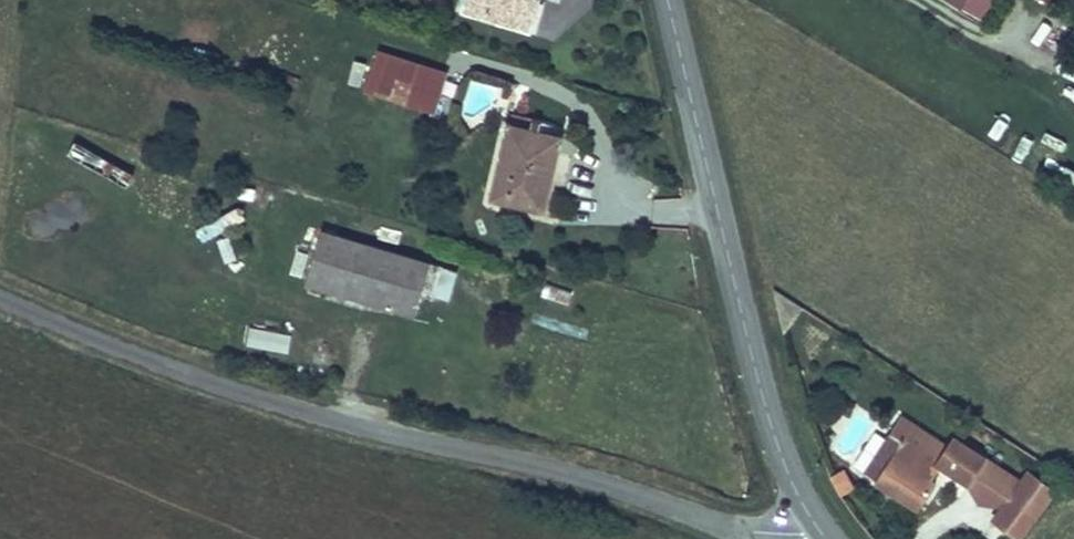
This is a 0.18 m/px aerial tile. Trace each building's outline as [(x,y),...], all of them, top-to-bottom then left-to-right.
[(528,19),(534,0),(465,0),(528,19)] [(948,7),(967,19),(979,0),(953,0),(948,7)] [(446,63),(375,41),(362,81),(434,103),(446,63)] [(500,113),(477,187),(526,200),(545,126),(500,113)] [(203,240),(242,219),(236,208),(197,229),(203,240)] [(313,227),(295,279),(400,313),(406,292),(416,259),(313,227)] [(444,268),(416,259),(406,292),(433,300),(444,268)] [(543,283),(539,296),(567,304),(571,290),(543,283)] [(245,348),(290,351),(291,331),(247,328),(245,348)] [(896,439),(876,478),(915,502),(918,496),(933,470),(931,463),(933,458),(940,446),(972,465),(983,447),(948,427),(940,440),(898,414),(886,433),(896,439)] [(896,439),(886,433),(862,469),(876,478),(896,439)] [(972,465),(940,446),(933,458),(963,478),(972,465)] [(837,496),(853,489),(844,468),(828,475),(837,496)]
